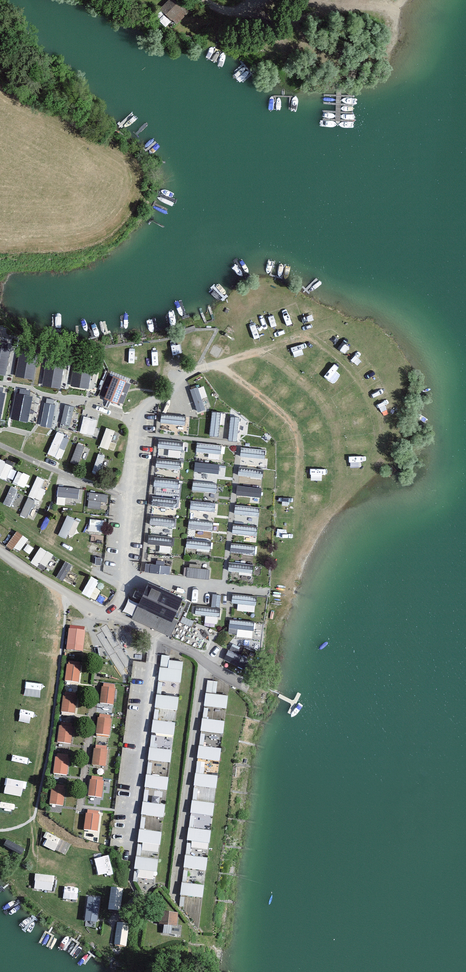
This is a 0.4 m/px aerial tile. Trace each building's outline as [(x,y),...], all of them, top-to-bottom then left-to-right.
[(167,0),(166,0),(156,11),(173,26),(183,15),(167,0)] [(0,347),(0,373),(5,374),(9,349),(0,347)] [(37,353),(20,350),(16,375),(32,378),(37,353)] [(64,362),(47,359),(43,384),(59,387),(64,362)] [(92,362),(75,360),(71,385),(88,387),(92,362)] [(125,380),(113,376),(105,397),(117,402),(125,380)] [(206,410),(198,386),(189,389),(197,413),(206,410)] [(32,397),(16,393),(11,418),(27,421),(32,397)] [(55,405),(45,403),(40,426),(51,428),(55,405)] [(73,407),(65,405),(61,422),(69,424),(73,407)] [(218,437),(221,412),(212,411),(209,436),(218,437)] [(94,434),(98,418),(84,415),(80,430),(94,434)] [(186,417),(161,415),(160,424),(185,427),(186,417)] [(237,442),(240,417),(231,416),(228,441),(237,442)] [(110,446),(115,427),(106,425),(101,444),(110,446)] [(49,450),(62,455),(71,434),(58,428),(49,450)] [(183,441),(158,439),(157,448),(182,451),(183,441)] [(71,460),(78,463),(86,444),(78,441),(71,460)] [(222,445),(197,443),(196,452),(221,455),(222,445)] [(266,449),(241,447),(240,456),(265,459),(266,449)] [(97,452),(95,469),(104,470),(106,453),(97,452)] [(0,457),(0,475),(8,478),(14,461),(0,456),(0,457)] [(181,461),(157,458),(156,467),(180,470),(181,461)] [(220,465),(195,462),(194,471),(219,474),(220,465)] [(264,469),(239,466),(238,475),(263,478),(264,469)] [(17,469),(14,483),(26,485),(29,472),(17,469)] [(38,473),(21,513),(33,518),(46,487),(42,485),(46,476),(38,473)] [(179,480),(155,477),(154,487),(178,489),(179,480)] [(218,484),(193,481),(192,491),(217,493),(218,484)] [(5,502),(14,504),(19,486),(10,484),(5,502)] [(262,488),(237,485),(236,495),(261,497),(262,488)] [(78,489),(59,487),(58,496),(78,497),(78,489)] [(107,495),(90,493),(89,499),(106,501),(107,495)] [(177,499),(153,496),(152,506),(176,509),(177,499)] [(216,503),(191,500),(190,510),(215,512),(216,503)] [(260,507),(235,505),(234,514),(259,517),(260,507)] [(67,536),(75,516),(67,513),(59,533),(67,536)] [(91,516),(89,528),(103,530),(105,518),(91,516)] [(176,518),(151,516),(150,525),(175,528),(176,518)] [(214,522),(189,520),(188,529),(213,532),(214,522)] [(258,526),(233,524),(232,533),(257,536),(258,526)] [(8,540),(20,549),(29,536),(17,528),(8,540)] [(174,538),(149,535),(148,544),(173,547),(174,538)] [(212,542),(187,539),(186,548),(211,551),(212,542)] [(45,567),(55,552),(42,543),(31,559),(45,567)] [(256,546),(231,543),(230,552),(255,555),(256,546)] [(66,558),(58,573),(65,577),(73,561),(66,558)] [(254,565),(229,562),(228,572),(253,574),(254,565)] [(170,566),(145,563),(144,573),(169,575),(170,566)] [(210,570),(186,567),(185,577),(209,579),(210,570)] [(93,595),(102,578),(92,573),(83,590),(93,595)] [(178,598),(145,583),(129,620),(168,637),(175,621),(169,618),(178,598)] [(233,592),(233,601),(257,602),(257,593),(233,592)] [(213,604),(196,603),(196,613),(220,613),(221,593),(214,593),(213,604)] [(229,631),(254,634),(256,619),(231,615),(229,631)] [(127,664),(109,625),(100,629),(117,668),(127,664)] [(84,632),(69,630),(67,649),(82,651),(84,632)] [(224,657),(244,665),(249,654),(229,645),(224,657)] [(80,667),(67,666),(65,681),(78,682),(80,667)] [(160,667),(158,680),(180,683),(182,670),(160,667)] [(114,689),(102,688),(100,703),(113,704),(114,689)] [(157,694),(155,707),(177,710),(179,697),(157,694)] [(206,694),(204,707),(226,710),(228,697),(206,694)] [(76,698),(63,697),(62,712),(74,713),(76,698)] [(110,720),(98,719),(96,734),(109,735),(110,720)] [(153,721),(152,734),(173,737),(175,724),(153,721)] [(202,721),(201,734),(223,736),(224,724),(202,721)] [(72,729),(60,727),(58,742),(70,743),(72,729)] [(150,748),(148,761),(170,764),(172,751),(150,748)] [(199,748),(197,761),(219,763),(221,750),(199,748)] [(107,751),(94,750),(92,765),(105,766),(107,751)] [(68,760),(56,758),(54,773),(66,775),(68,760)] [(146,775),(145,788),(167,790),(168,777),(146,775)] [(196,775),(194,788),(216,790),(218,777),(196,775)] [(103,782),(90,781),(89,796),(101,797),(103,782)] [(65,791),(52,789),(50,804),(63,805),(65,791)] [(192,801),(191,814),(212,817),(214,804),(192,801)] [(143,802),(141,815),(163,817),(165,804),(143,802)] [(99,816),(86,815),(84,829),(97,831),(99,816)] [(140,828),(138,842),(160,844),(161,831),(140,828)] [(189,828),(187,841),(209,844),(211,831),(189,828)] [(56,849),(60,837),(52,834),(48,846),(56,849)] [(136,855),(135,868),(156,871),(158,858),(136,855)] [(185,855),(184,868),(206,871),(207,858),(185,855)] [(35,888),(54,889),(54,873),(36,872),(35,888)] [(182,882),(180,895),(202,898),(204,885),(182,882)] [(111,884),(110,907),(122,908),(123,885),(111,884)] [(88,894),(86,918),(99,919),(101,895),(88,894)] [(177,917),(179,909),(171,907),(169,915),(177,917)] [(128,944),(129,920),(117,919),(116,943),(128,944)]
